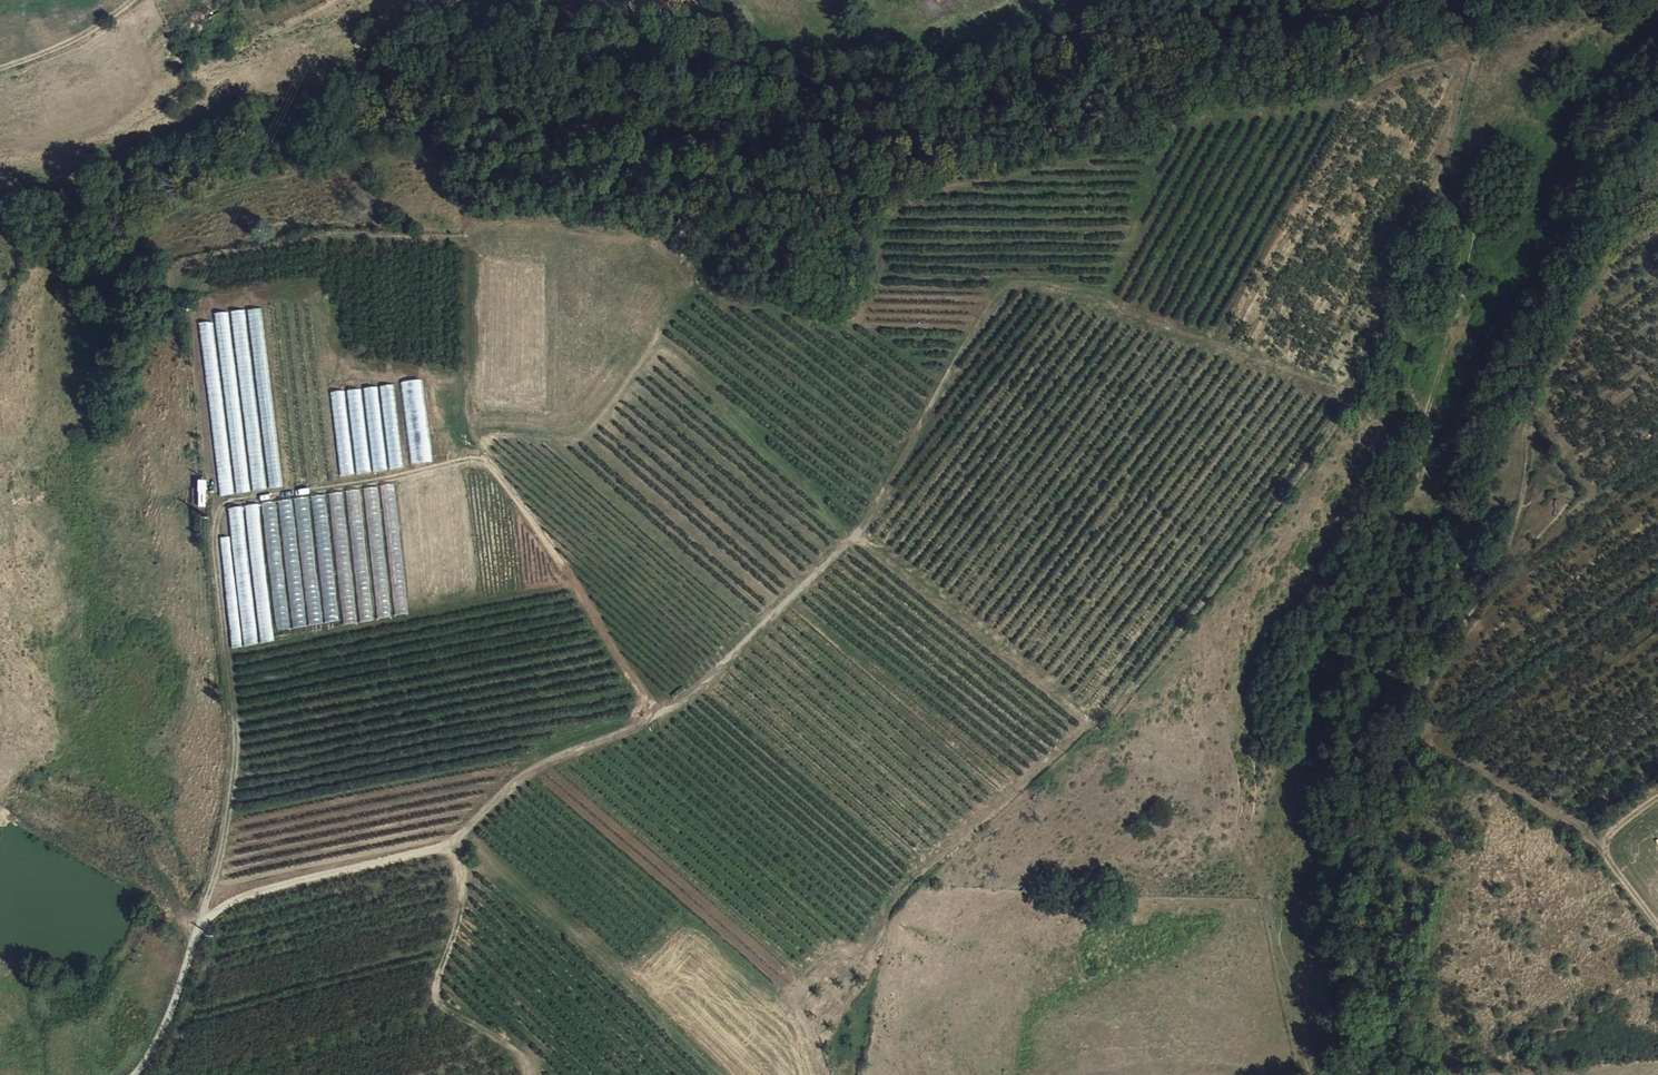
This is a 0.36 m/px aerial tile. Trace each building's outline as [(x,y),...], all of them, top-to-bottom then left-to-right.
[(1427,213),(1417,227),(1429,232),(1436,216),(1427,213)] [(1429,232),(1441,236),(1448,221),(1436,216),(1429,232)] [(280,486),(263,307),(250,309),(267,488),(280,486)] [(234,310),(251,491),(264,490),(256,404),(252,404),(251,392),(245,393),(243,374),(250,373),(244,309),(234,310)] [(237,493),(248,491),(242,435),(231,436),(237,493)] [(216,445),(219,495),(232,494),(228,444),(216,445)] [(229,507),(244,645),(259,643),(259,642),(273,641),(259,504),(229,507)] [(658,738),(666,734),(661,725),(653,729),(658,738)]
